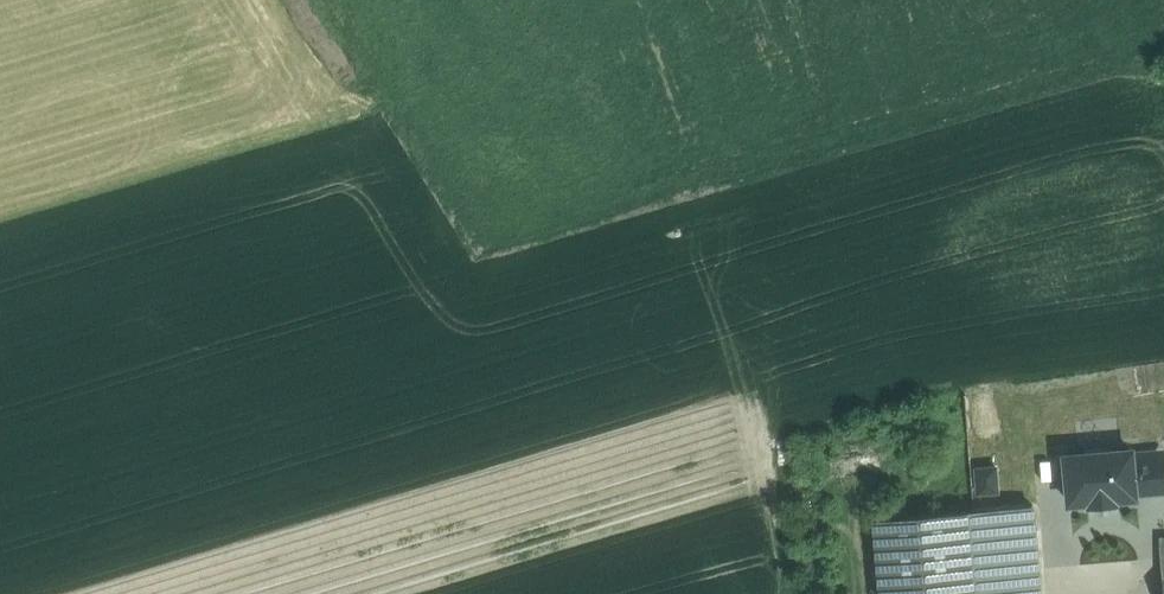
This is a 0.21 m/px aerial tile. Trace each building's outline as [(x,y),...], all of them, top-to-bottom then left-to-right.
[(1132,453),(1057,458),(1064,554),(1139,548),(1132,453)] [(874,520),(881,593),(976,593),(969,512),(874,520)] [(1014,586),(1014,593),(1045,593),(1044,583),(1014,586)]
